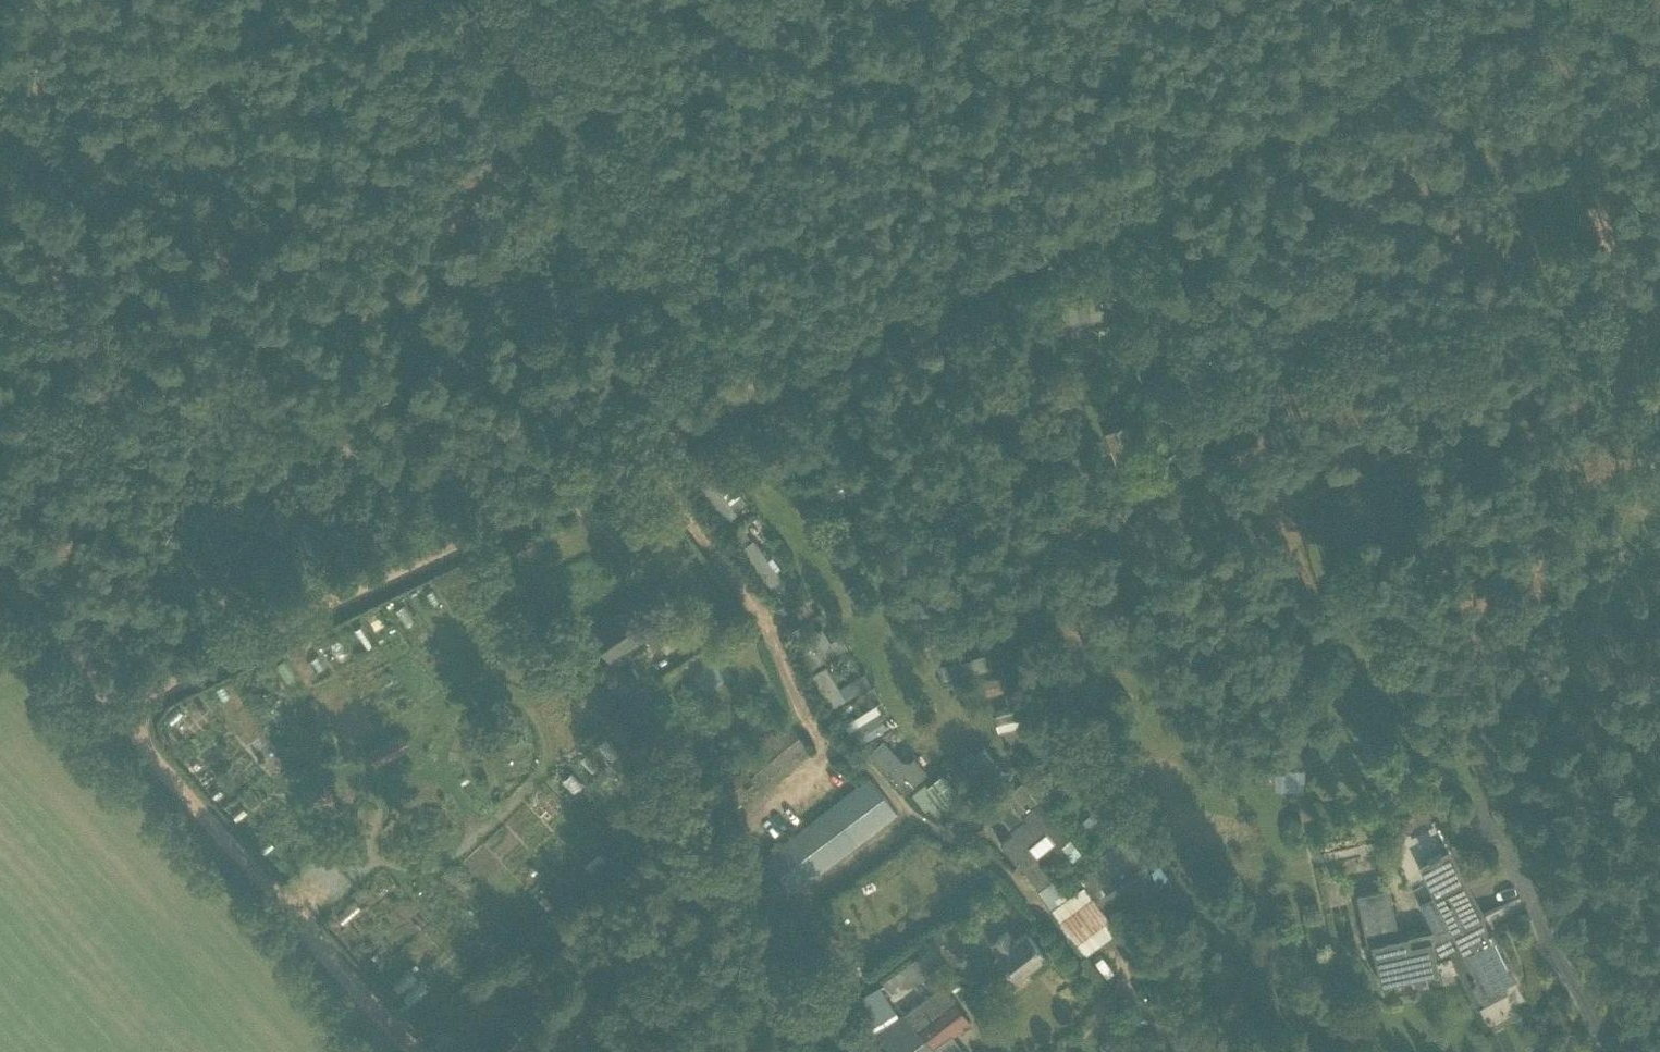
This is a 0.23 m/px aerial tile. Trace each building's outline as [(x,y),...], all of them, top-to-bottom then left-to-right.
[(708,475),(695,484),(723,522),(736,512),(708,475)] [(780,578),(753,539),(741,548),(769,586),(780,578)] [(630,606),(590,634),(608,658),(647,630),(630,606)] [(788,632),(810,668),(847,646),(840,635),(830,641),(822,628),(808,636),(801,625),(788,632)] [(989,653),(938,665),(942,679),(993,667),(989,653)] [(809,675),(830,708),(871,683),(864,671),(837,688),(833,681),(832,681),(823,667),(809,675)] [(1003,673),(961,685),(965,700),(1008,688),(1003,673)] [(1017,690),(1004,693),(1007,706),(1020,703),(1017,690)] [(1034,705),(995,714),(999,729),(1038,720),(1034,705)] [(847,732),(856,746),(890,725),(882,711),(852,729),(847,732)] [(786,724),(703,790),(722,813),(805,747),(786,724)] [(860,749),(871,759),(873,757),(904,791),(927,771),(913,756),(910,760),(902,759),(885,740),(893,733),(891,729),(860,749)] [(408,748),(402,735),(369,752),(375,765),(408,748)] [(960,758),(981,787),(1004,771),(994,757),(982,766),(970,750),(960,758)] [(1060,797),(1083,778),(1060,751),(1051,758),(1056,764),(1042,776),(1060,797)] [(1298,787),(1298,764),(1270,763),(1270,786),(1298,787)] [(929,806),(936,816),(966,793),(958,784),(953,788),(942,774),(927,786),(924,783),(911,793),(924,810),(929,806)] [(868,779),(765,861),(791,894),(894,813),(868,779)] [(1082,854),(1021,780),(1002,795),(1022,820),(1010,830),(1013,833),(999,844),(1019,867),(1035,854),(1028,846),(1038,837),(1046,846),(1052,841),(1070,863),(1082,854)] [(1093,837),(1114,822),(1095,796),(1074,811),(1093,837)] [(1055,879),(1038,892),(1082,953),(1117,929),(1102,908),(1151,873),(1125,838),(1100,856),(1105,862),(1081,879),(1086,886),(1069,898),(1055,879)] [(1404,936),(1401,937),(1399,937),(1388,888),(1356,895),(1367,945),(1371,944),(1380,984),(1438,971),(1435,960),(1449,956),(1476,1008),(1507,992),(1503,984),(1516,977),(1524,993),(1526,992),(1513,970),(1510,972),(1493,939),(1495,938),(1491,931),(1478,938),(1471,924),(1484,918),(1450,850),(1417,866),(1432,894),(1418,902),(1433,930),(1404,936)] [(1026,932),(1014,941),(1006,931),(990,943),(998,953),(995,956),(1014,979),(1044,955),(1026,932)] [(883,982),(895,998),(944,962),(932,945),(883,982)] [(909,1011),(935,1046),(967,1021),(941,986),(909,1011)] [(869,1025),(893,1011),(879,987),(855,1001),(869,1025)] [(981,1011),(971,996),(965,1000),(975,1015),(981,1011)] [(1166,1021),(1173,1028),(1186,1015),(1179,1008),(1166,1021)] [(909,1011),(876,1036),(889,1051),(927,1051),(935,1046),(909,1011)] [(521,1037),(505,1051),(535,1051),(521,1037)]
